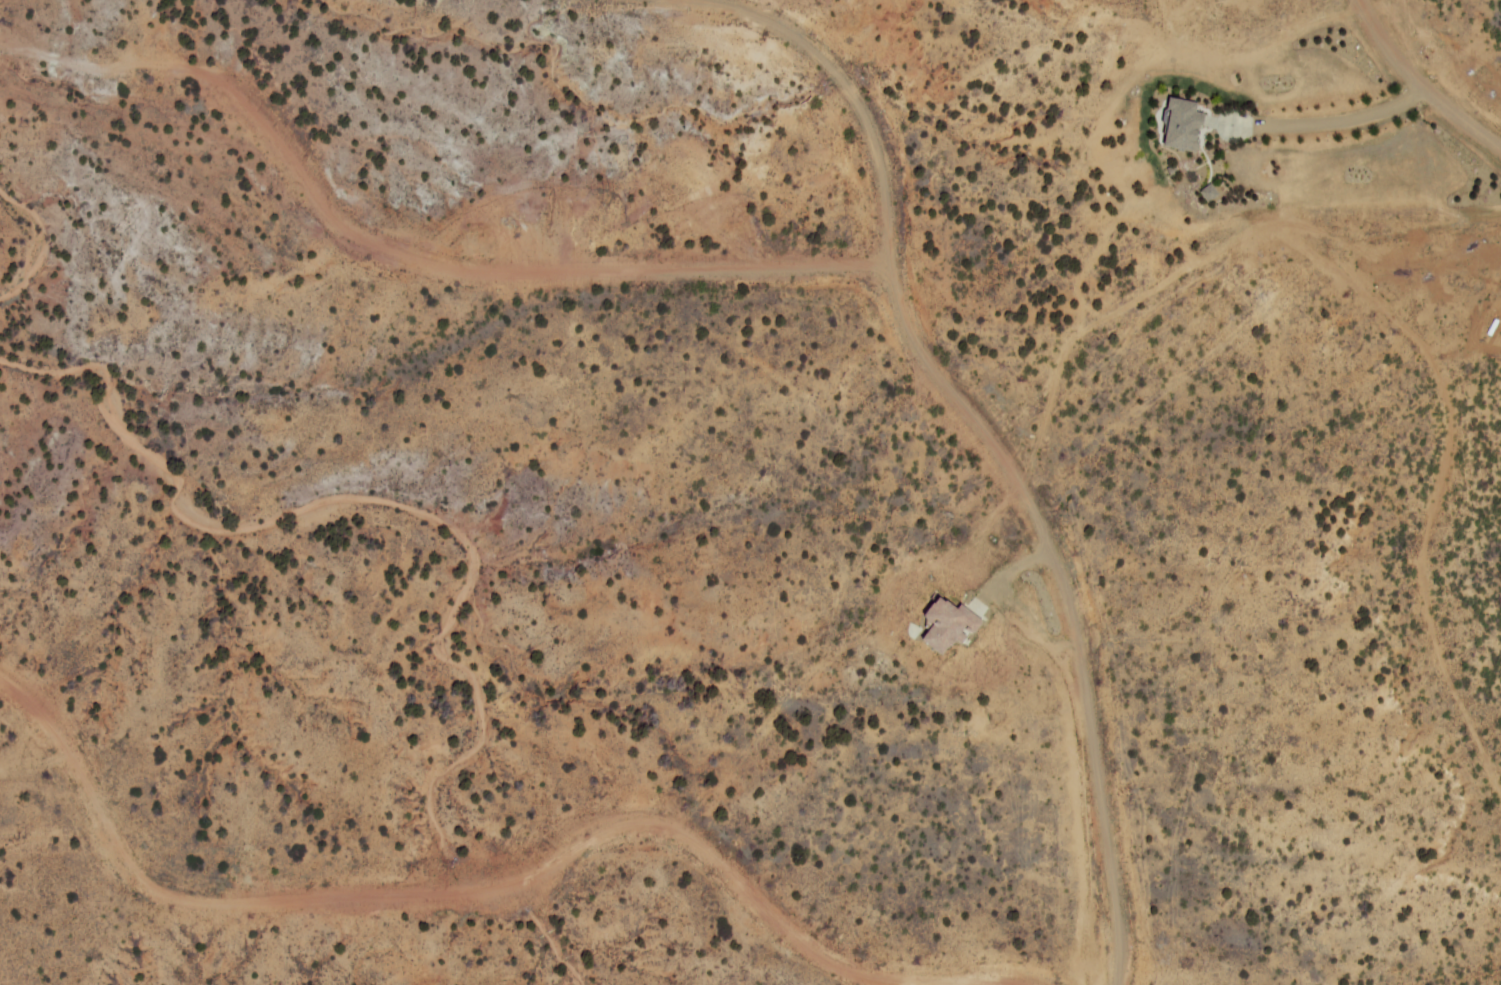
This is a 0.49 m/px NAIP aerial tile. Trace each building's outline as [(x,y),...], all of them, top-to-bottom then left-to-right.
[(1195,153),(1200,114),(1193,113),(1195,103),(1165,100),(1159,149),(1195,153)] [(915,639),(938,655),(950,639),(959,645),(977,620),(956,605),(952,610),(932,595),(917,617),(926,623),(915,639)]
